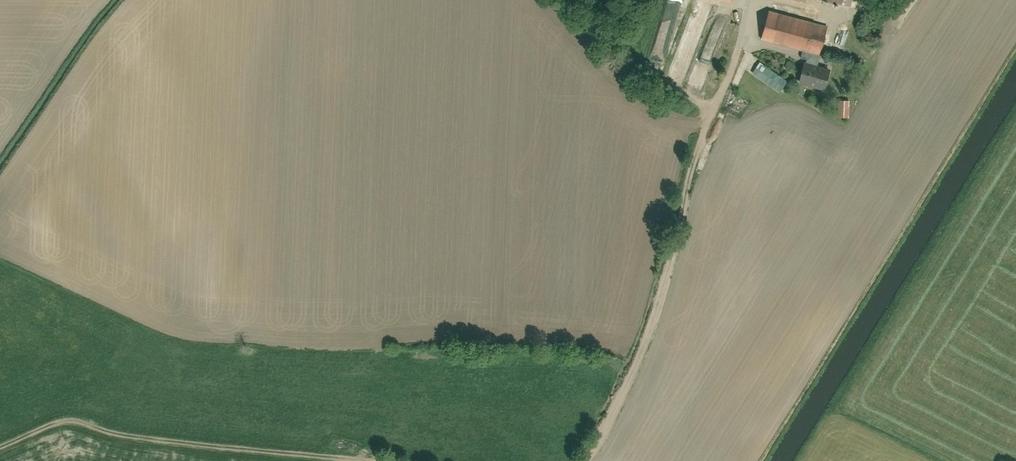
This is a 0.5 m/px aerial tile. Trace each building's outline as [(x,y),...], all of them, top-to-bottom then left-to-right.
[(682,0),(663,0),(659,10),(676,16),(682,0)] [(766,9),(761,39),(821,50),(826,20),(766,9)] [(755,76),(773,89),(783,77),(765,63),(755,76)] [(847,117),(847,100),(835,100),(835,117),(847,117)]
